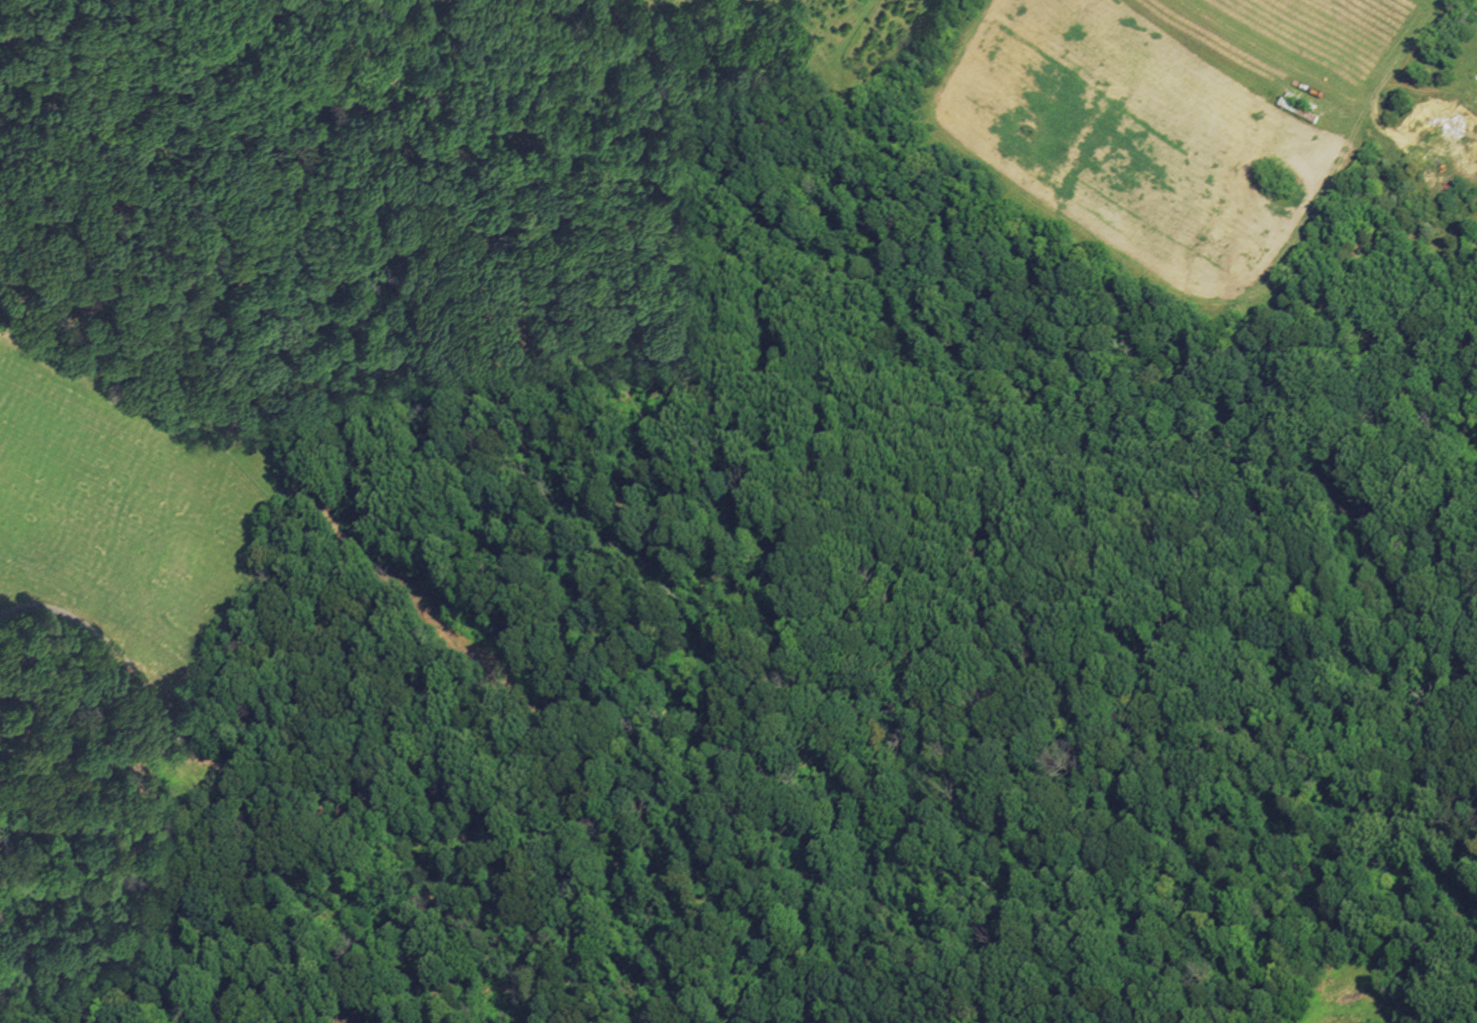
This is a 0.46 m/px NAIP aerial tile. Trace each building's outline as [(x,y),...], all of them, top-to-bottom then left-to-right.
[(1400,9),(1405,0),(1383,0),(1400,9)] [(1312,106),(1281,91),(1274,106),(1305,121),(1312,106)]
